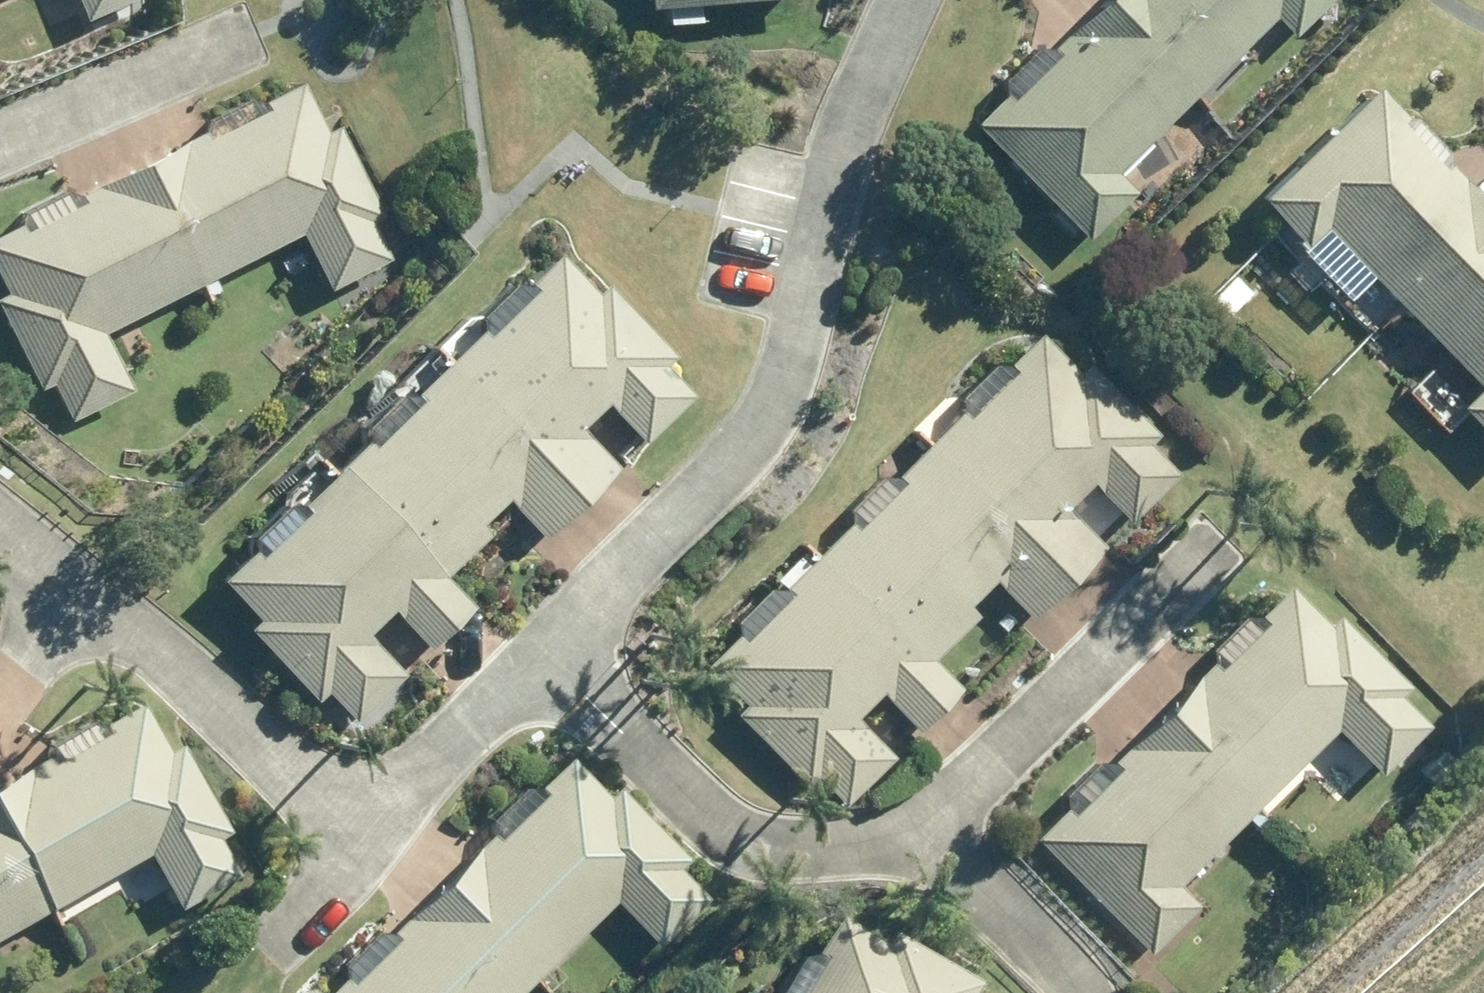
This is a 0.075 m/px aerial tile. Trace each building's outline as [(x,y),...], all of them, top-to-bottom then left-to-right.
[(89,23),(142,0),(78,0),(89,23)] [(651,10),(791,0),(650,0),(651,10)] [(977,119),(1089,235),(1138,189),(1117,167),(1202,85),(1119,0),(1098,0),(977,119)] [(1202,85),(1244,42),(1259,58),(1288,28),(1292,31),(1325,0),(1119,0),(1202,85)] [(1258,194),(1332,270),(1355,247),(1405,300),(1483,223),(1483,189),(1378,79),(1258,194)] [(213,125),(220,140),(209,145),(205,136),(149,165),(210,284),(304,236),(332,291),(391,259),(372,225),(386,218),(341,130),(330,136),(305,86),(266,105),(271,114),(261,120),(253,103),(213,125)] [(107,337),(210,284),(149,165),(0,241),(0,273),(13,299),(0,305),(0,314),(40,392),(54,387),(73,425),(136,394),(107,337)] [(1483,382),(1483,223),(1405,300),(1483,382)] [(435,348),(588,503),(621,471),(582,432),(609,405),(650,448),(697,401),(668,371),(680,359),(608,286),(597,297),(561,261),(529,293),(518,282),(474,325),(466,317),(435,348)] [(1151,437),(1161,429),(1094,361),(1084,370),(1043,327),(1009,361),(1002,355),(963,394),(972,403),(934,441),(1070,579),(1105,545),(1064,502),(1092,476),(1133,517),(1182,469),(1151,437)] [(367,441),(337,470),(446,580),(490,535),(483,529),(509,503),(549,542),(588,503),(435,348),(396,387),(403,394),(362,435),(367,441)] [(1464,403),(1483,423),(1483,383),(1464,403)] [(1033,614),(1070,579),(934,441),(899,476),(895,471),(852,513),(856,518),(830,546),(935,652),(979,609),(970,600),(996,577),(1033,614)] [(246,538),(258,550),(222,586),(259,624),(249,633),(320,704),(328,696),(358,726),(406,677),(369,639),(395,613),(434,652),(477,610),(446,580),(337,470),(331,476),(320,465),(246,538)] [(967,684),(935,652),(830,546),(781,593),(774,586),(742,618),(747,624),(709,662),(747,701),(738,708),(809,780),(817,772),(846,800),(896,752),(858,713),(882,688),(922,729),(967,684)] [(1210,650),(1218,658),(1169,705),(1261,800),(1339,725),(1382,770),(1432,722),(1403,692),(1414,680),(1345,609),(1333,621),(1293,580),(1259,612),(1253,608),(1210,650)] [(59,900),(151,849),(183,904),(240,871),(221,835),(234,828),(186,741),(171,750),(143,700),(0,780),(0,796),(59,900)] [(1181,880),(1261,800),(1169,705),(1113,761),(1108,756),(1064,800),(1069,804),(1040,833),(1151,948),(1201,900),(1181,880)] [(1446,749),(1427,771),(1440,783),(1460,761),(1446,749)] [(448,873),(540,968),(616,895),(660,941),(710,893),(682,864),(693,854),(623,783),(613,792),(573,753),(538,787),(531,780),(491,819),(498,825),(448,873)] [(59,900),(0,796),(0,933),(59,900)] [(328,992),(540,992),(542,990),(531,978),(540,968),(448,873),(393,928),(385,921),(339,966),(347,973),(328,992)] [(975,986),(982,974),(897,926),(889,939),(843,911),(820,951),(814,946),(786,992),(988,992),(975,986)]
